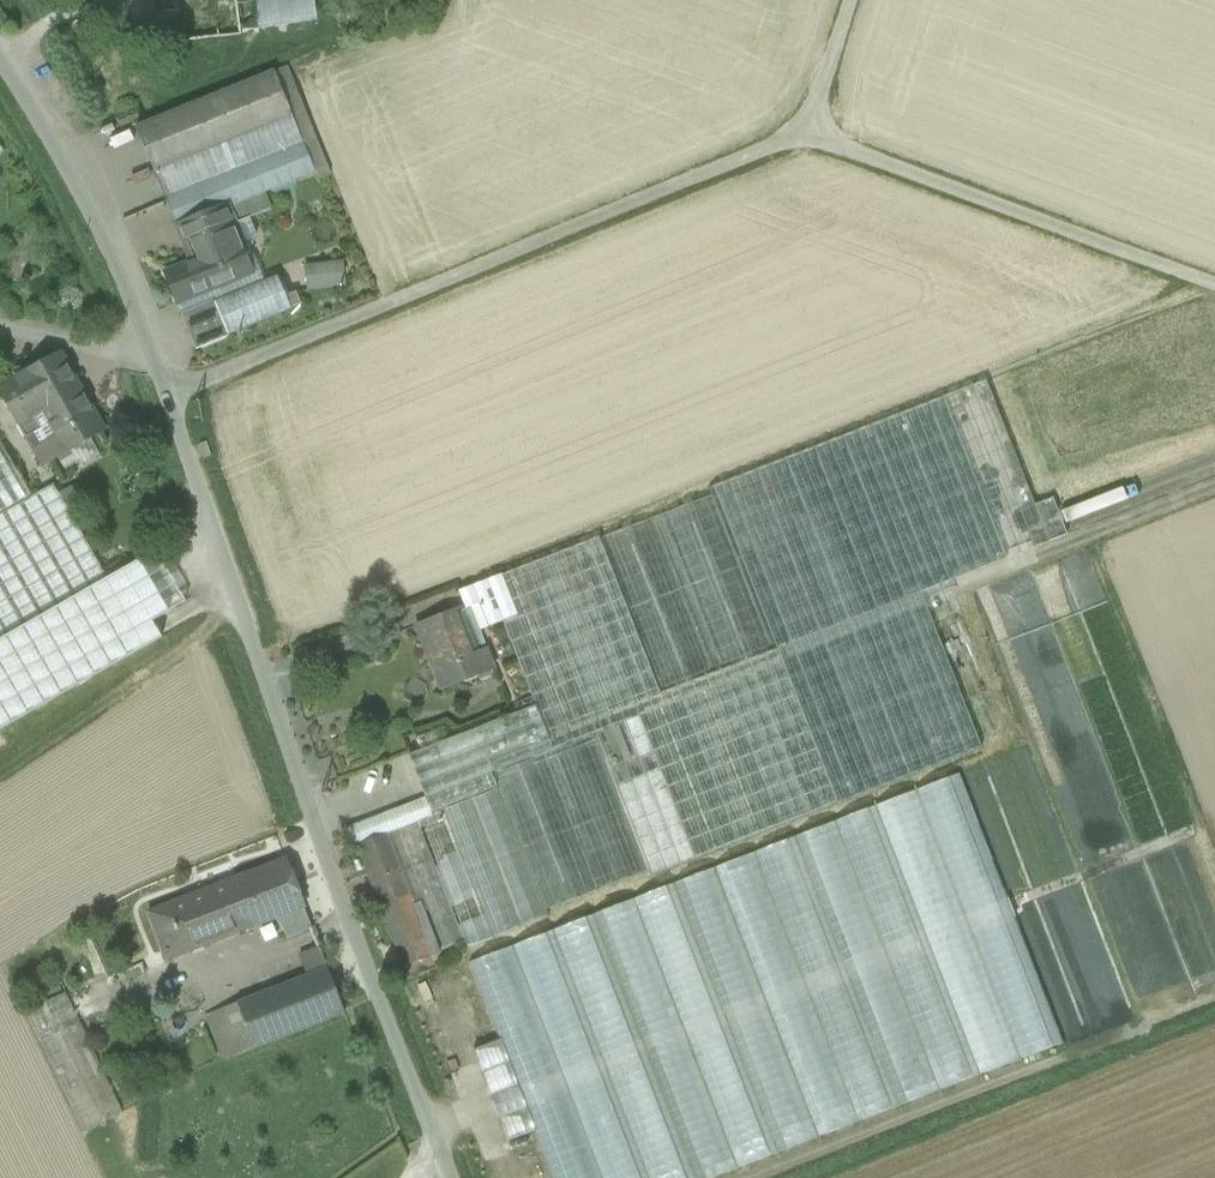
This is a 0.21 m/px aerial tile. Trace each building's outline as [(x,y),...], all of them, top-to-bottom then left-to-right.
[(157,46),(240,37),(240,30),(236,0),(152,0),(157,46)] [(240,30),(318,21),(316,0),(236,0),(240,30)] [(346,14),(364,14),(364,0),(346,0),(346,14)] [(330,173),(287,68),(273,74),(292,121),(302,145),(312,172),(315,179),(330,173)] [(273,74),(137,128),(156,176),(158,175),(292,121),(273,74)] [(292,121),(158,175),(168,199),(255,164),(302,145),(292,121)] [(302,145),(255,164),(266,191),(312,172),(302,145)] [(255,164),(168,199),(178,226),(266,191),(255,164)] [(266,191),(178,226),(185,243),(232,224),(250,217),(273,208),(266,191)] [(248,263),(257,259),(260,240),(250,217),(232,224),(248,263)] [(248,263),(232,224),(185,243),(193,263),(218,252),(231,284),(253,275),(248,263)] [(193,263),(164,275),(178,307),(232,285),(231,284),(218,252),(193,263)] [(317,263),(318,287),(343,285),(341,261),(317,263)] [(231,284),(232,285),(178,307),(182,315),(214,302),(257,286),(253,275),(231,284)] [(257,286),(214,302),(228,338),(289,315),(275,279),(257,286)] [(214,302),(182,315),(196,350),(228,338),(214,302)] [(50,357),(70,389),(80,383),(59,350),(50,357)] [(31,368),(51,400),(70,389),(50,357),(31,368)] [(0,388),(0,393),(19,423),(42,409),(41,407),(51,400),(31,368),(0,388)] [(51,400),(41,407),(42,409),(50,422),(60,437),(68,450),(106,425),(80,383),(70,389),(51,400)] [(711,487),(714,495),(775,651),(918,595),(951,582),(1010,559),(946,396),(711,487)] [(42,409),(19,423),(28,437),(50,422),(42,409)] [(34,495),(0,435),(0,514),(34,495)] [(54,458),(68,450),(60,437),(46,446),(54,458)] [(34,495),(0,514),(0,636),(105,576),(52,485),(34,495)] [(602,539),(663,694),(775,651),(714,495),(602,539)] [(516,617),(513,618),(559,735),(663,694),(602,539),(501,578),(516,617)] [(513,618),(516,617),(501,578),(473,589),(489,628),(501,623),(513,618)] [(951,582),(918,595),(924,609),(939,603),(956,596),(951,582)] [(982,752),(931,627),(924,609),(918,595),(775,651),(838,808),(982,752)] [(939,603),(924,609),(931,627),(946,621),(939,603)] [(496,672),(471,608),(418,629),(443,693),(496,672)] [(551,753),(596,736),(625,725),(635,751),(607,762),(650,872),(653,879),(838,808),(775,651),(663,694),(559,735),(513,618),(501,623),(533,705),(551,753)] [(494,775),(551,753),(533,705),(511,714),(519,735),(427,770),(419,750),(408,754),(426,802),(494,775)] [(519,735),(511,714),(470,730),(419,750),(427,770),(519,735)] [(414,735),(419,750),(470,730),(464,715),(414,735)] [(596,736),(607,762),(635,751),(625,725),(596,736)] [(551,753),(494,775),(547,913),(650,872),(607,762),(596,736),(551,753)] [(1063,1051),(957,774),(468,964),(501,1048),(474,1058),(510,1151),(537,1140),(552,1177),(734,1177),(1063,1051)] [(416,824),(463,945),(466,951),(550,919),(547,913),(494,775),(426,802),(432,817),(416,824)] [(463,945),(416,824),(398,831),(445,952),(463,945)] [(385,836),(359,846),(389,922),(415,912),(413,907),(385,836)] [(283,862),(171,906),(190,953),(277,918),(286,941),(311,932),(283,862)] [(415,912),(389,922),(406,967),(440,954),(420,904),(413,907),(415,912)] [(171,906),(146,916),(165,963),(190,953),(171,906)] [(318,951),(300,958),(308,978),(326,971),(318,951)] [(308,978),(237,1007),(254,1050),(344,1015),(326,971),(308,978)] [(58,982),(30,995),(35,1006),(63,993),(58,982)] [(120,1113),(63,993),(35,1006),(23,1012),(80,1132),(120,1113)] [(237,1007),(206,1019),(223,1063),(254,1050),(237,1007)]
